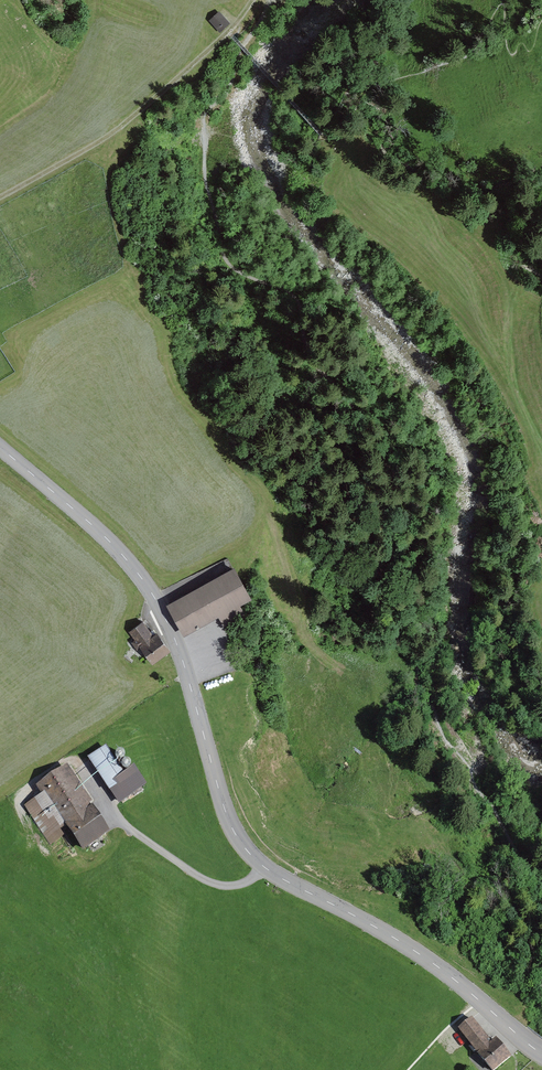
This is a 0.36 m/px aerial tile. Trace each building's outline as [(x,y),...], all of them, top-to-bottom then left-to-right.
[(210,22),(220,34),(230,25),(220,14),(210,22)] [(233,565),(167,604),(184,633),(217,613),(224,625),(246,612),(240,603),(251,597),(233,565)] [(170,649),(146,618),(130,631),(153,662),(170,649)] [(106,749),(88,760),(118,807),(146,789),(134,770),(124,776),(106,749)] [(42,797),(27,807),(52,847),(66,838),(62,831),(67,828),(82,853),(110,836),(67,768),(37,788),(42,797)] [(478,1024),(463,1036),(489,1069),(500,1069),(515,1058),(501,1040),(495,1045),(478,1024)]
